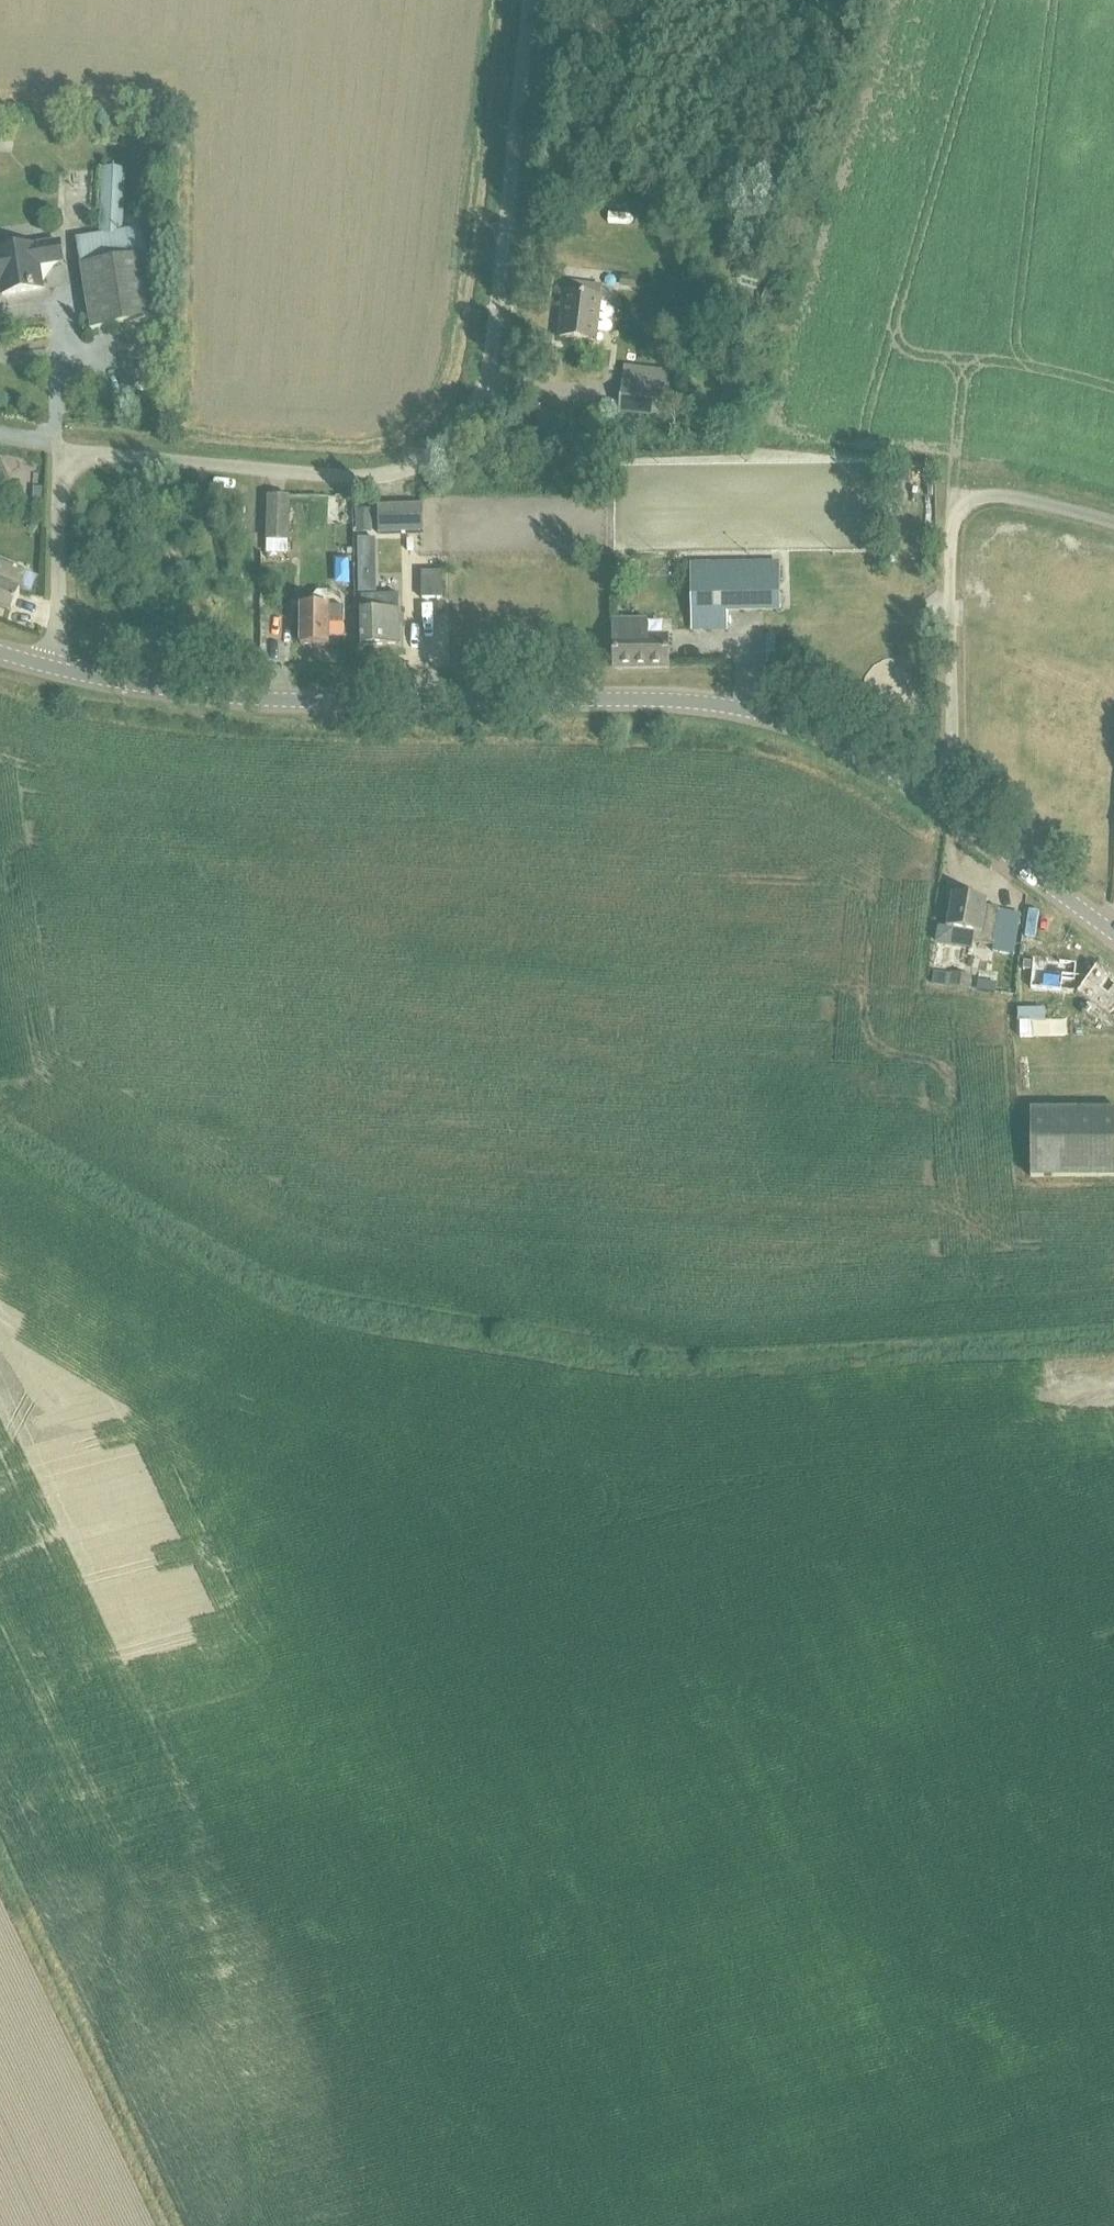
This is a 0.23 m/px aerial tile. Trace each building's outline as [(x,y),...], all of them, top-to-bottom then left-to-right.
[(103,236),(80,240),(77,240),(92,331),(157,321),(142,230),(120,234),(122,170),(106,170),(103,236)] [(61,244),(0,254),(0,285),(3,284),(5,295),(44,289),(41,266),(64,262),(61,244)] [(564,294),(561,317),(563,317),(561,338),(596,342),(601,299),(564,294)] [(623,384),(620,414),(664,419),(668,390),(623,384)] [(290,499),(268,498),(268,543),(290,543),(290,499)] [(330,500),(330,523),(348,523),(348,500),(330,500)] [(376,528),(377,506),(361,505),(360,527),(376,528)] [(379,508),(379,534),(423,532),(423,506),(379,508)] [(28,573),(0,561),(0,608),(12,613),(21,592),(20,591),(28,573)] [(350,564),(336,564),(337,588),(351,587),(350,564)] [(691,565),(692,610),(746,610),(745,565),(691,565)] [(442,571),(421,571),(421,598),(443,598),(442,571)] [(344,636),(344,609),(341,609),(341,598),(337,594),(317,594),(314,598),(314,609),(301,609),(301,645),(331,645),(331,636),(344,636)] [(362,596),(363,647),(400,646),(399,595),(362,596)] [(646,624),(615,624),(616,668),(668,668),(668,639),(646,639),(646,624)] [(948,929),(974,933),(972,943),(993,947),(1000,910),(986,907),(987,901),(954,895),(948,929)] [(1033,905),(1029,929),(1043,932),(1048,907),(1033,905)] [(949,930),(940,928),(936,946),(946,948),(949,930)] [(1082,972),(1069,970),(1071,958),(1027,952),(1023,983),(1067,988),(1070,988),(1069,990),(1081,1000),(1074,1009),(1088,1019),(1095,1009),(1107,1018),(1113,1009),(1113,980),(1090,962),(1082,972)] [(952,976),(951,987),(970,989),(972,979),(952,976)] [(988,992),(989,986),(973,984),(972,990),(988,992)] [(1067,1036),(1066,1022),(1020,1023),(1021,1038),(1067,1036)] [(1031,1178),(1113,1177),(1113,1110),(1031,1111),(1031,1178)]
